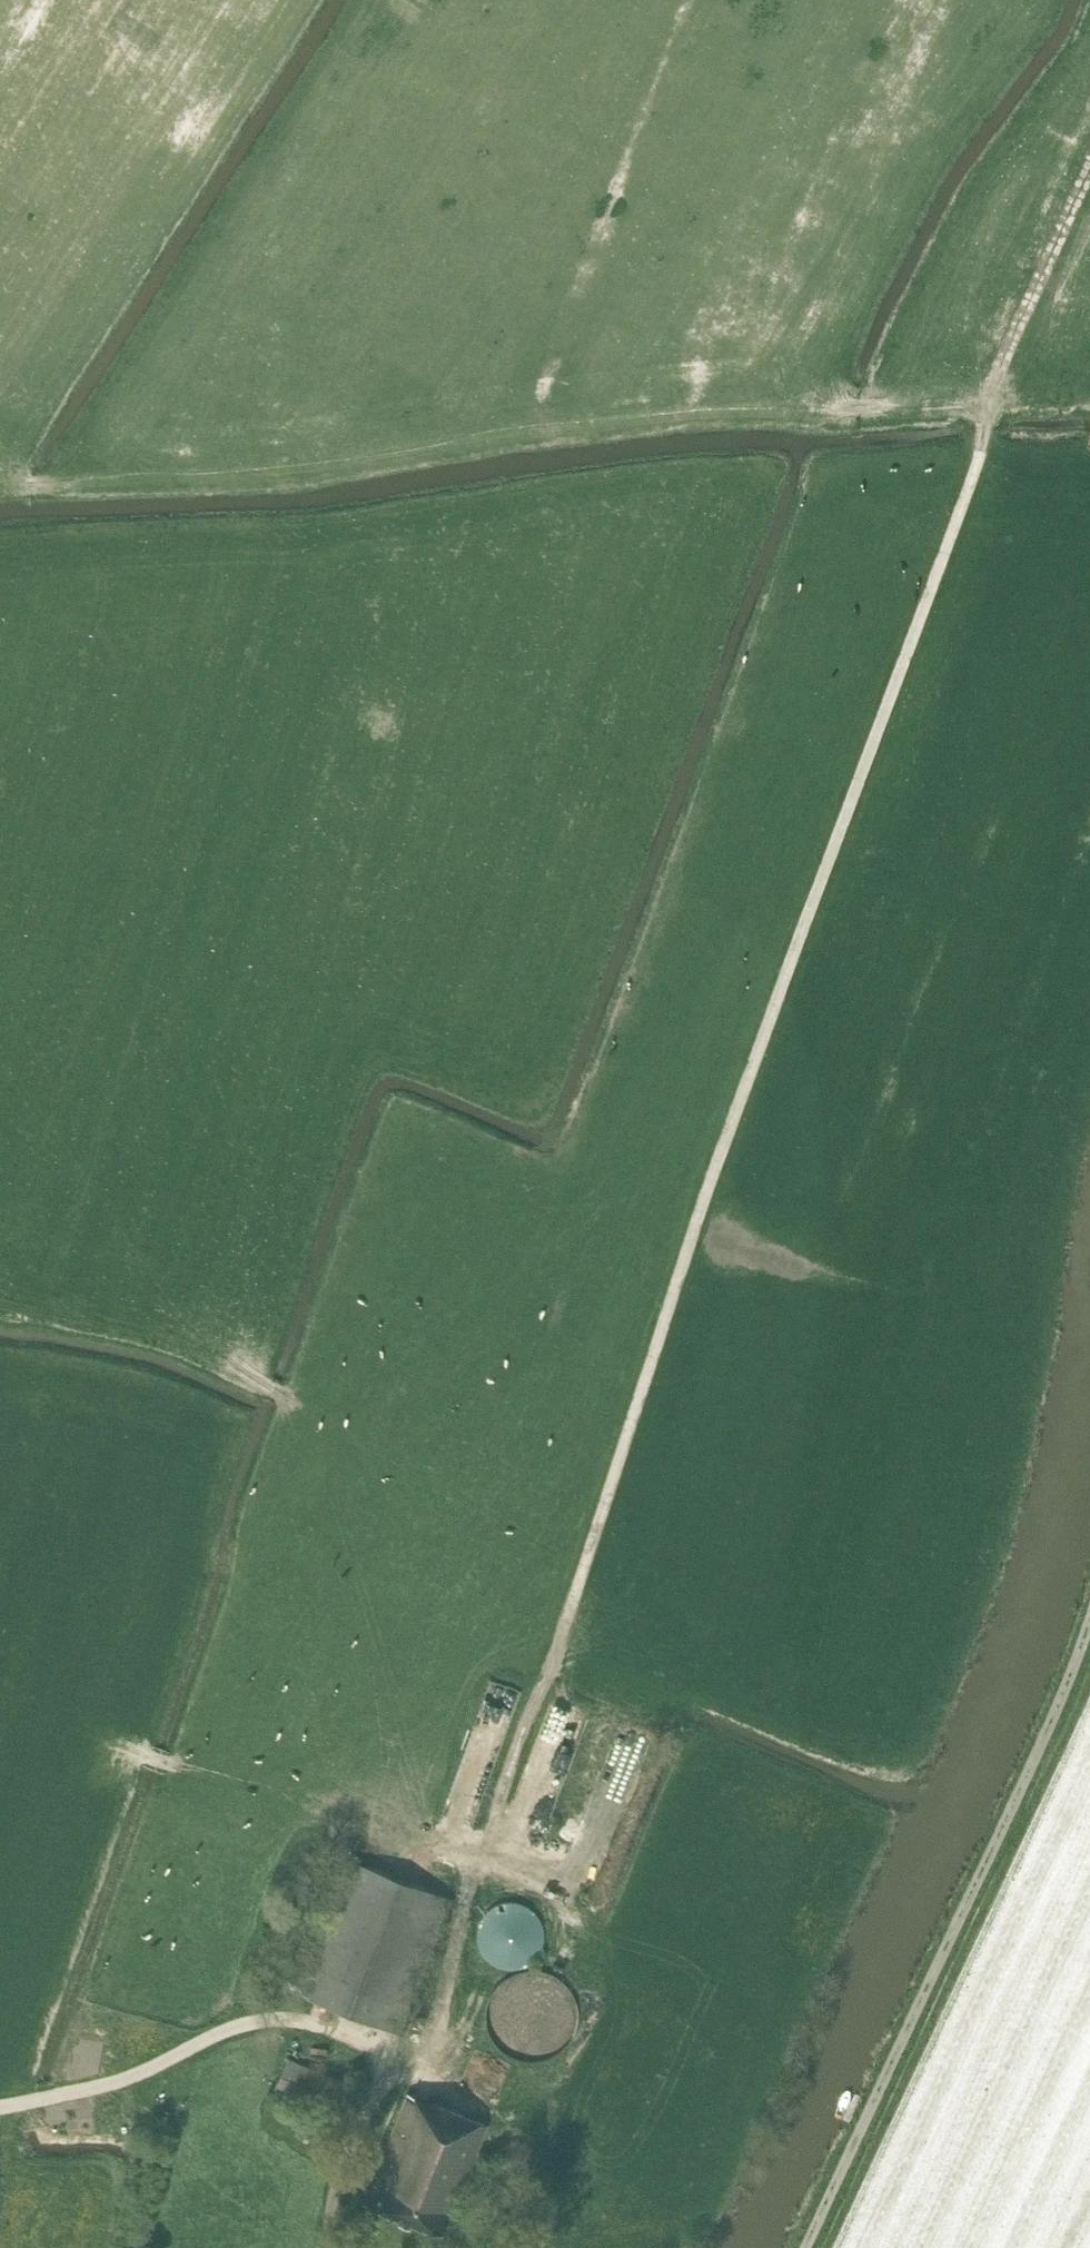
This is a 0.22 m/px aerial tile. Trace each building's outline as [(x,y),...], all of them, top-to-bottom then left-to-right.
[(450,1898),(347,1857),(295,1991),(398,2032),(450,1898)] [(508,1902),(503,1902),(499,1903),(495,1905),(491,1908),(487,1911),(485,1914),(483,1916),(481,1919),(480,1921),(480,1922),(479,1924),(478,1927),(477,1931),(477,1937),(478,1941),(479,1947),(480,1951),(482,1953),(487,1960),(490,1962),(495,1965),(499,1967),(502,1967),(507,1968),(513,1968),(515,1968),(519,1967),(524,1965),(529,1963),(533,1960),(535,1958),(538,1954),(541,1949),(543,1944),(543,1941),(544,1938),(544,1932),(544,1930),(544,1927),(543,1925),(541,1919),(539,1917),(538,1916),(537,1914),(535,1912),(534,1911),(528,1907),(526,1905),(521,1903),(515,1902),(511,1902),(508,1902)] [(515,2059),(525,2061),(533,2062),(541,2061),(547,2059),(554,2056),(560,2052),(565,2047),(570,2041),(573,2035),(575,2029),(577,2020),(578,2013),(577,2005),(574,1998),(571,1990),(566,1984),(560,1978),(553,1974),(545,1971),(537,1969),(528,1969),(520,1970),(512,1973),(503,1979),(497,1984),(492,1991),(488,1998),(486,2006),(485,2013),(485,2022),(488,2031),(493,2041),(499,2049),(506,2055),(515,2059)] [(356,2086),(287,2056),(273,2088),(342,2118),(356,2086)] [(485,2123),(407,2092),(363,2203),(442,2234),(485,2123)]
